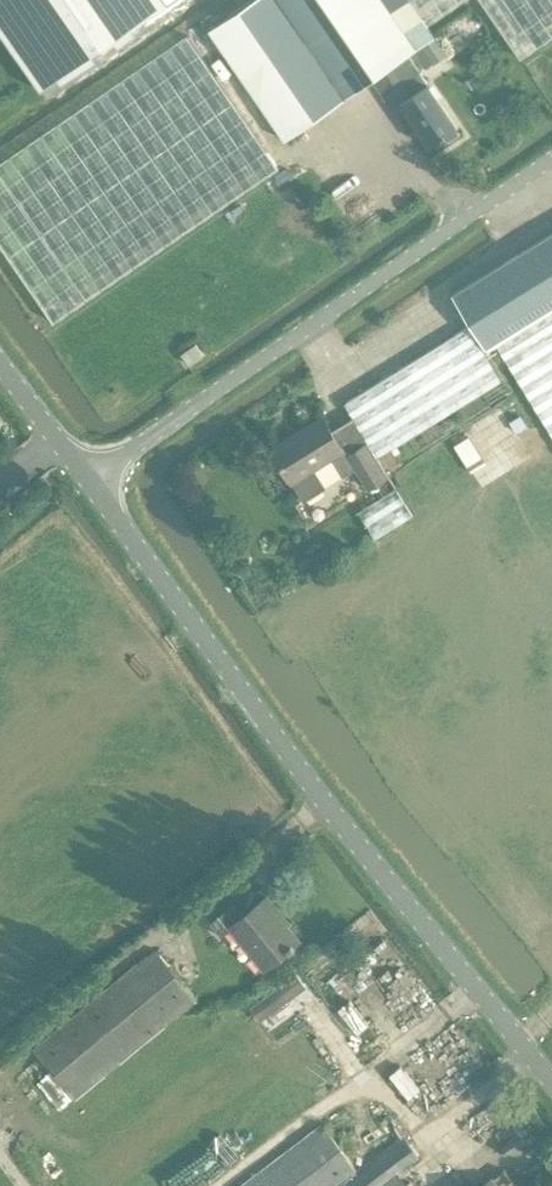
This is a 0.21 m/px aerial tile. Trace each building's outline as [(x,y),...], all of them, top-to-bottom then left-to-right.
[(42,91),(172,0),(0,0),(0,30),(42,91)] [(209,30),(285,140),(346,98),(278,0),(253,0),(209,30)] [(346,98),(356,91),(385,72),(391,67),(410,55),(418,49),(384,0),(278,0),(346,98)] [(427,24),(463,0),(411,0),(427,24)] [(521,57),(551,36),(551,0),(481,0),(521,57)] [(0,159),(0,241),(55,321),(279,166),(186,30),(0,159)] [(436,36),(418,49),(410,55),(420,69),(432,61),(434,63),(448,54),(436,36)] [(391,67),(411,97),(402,103),(431,146),(446,136),(449,141),(460,134),(457,129),(459,127),(420,69),(410,55),(391,67)] [(495,342),(551,307),(551,233),(454,293),(487,347),(495,342)] [(495,342),(551,436),(551,307),(495,342)] [(379,457),(502,380),(469,327),(346,404),(379,457)] [(493,405),(503,421),(518,411),(509,395),(493,405)] [(510,421),(516,431),(527,424),(520,414),(510,421)] [(348,455),(345,450),(322,417),(271,449),(304,501),(326,488),(314,469),(331,458),(343,477),(357,468),(369,488),(387,476),(367,443),(348,455)] [(477,426),(493,451),(506,443),(491,418),(477,426)] [(266,968),(301,941),(266,897),(245,914),(235,903),(212,923),(222,935),(233,926),(266,968)] [(74,1099),(196,999),(156,949),(34,1050),(74,1099)] [(359,1172),(323,1125),(243,1185),(340,1185),(359,1172)] [(397,1175),(419,1158),(405,1137),(359,1172),(340,1185),(382,1185),(397,1175)] [(507,1169),(491,1180),(484,1185),(520,1185),(507,1169)] [(397,1175),(382,1185),(406,1185),(397,1175)]
